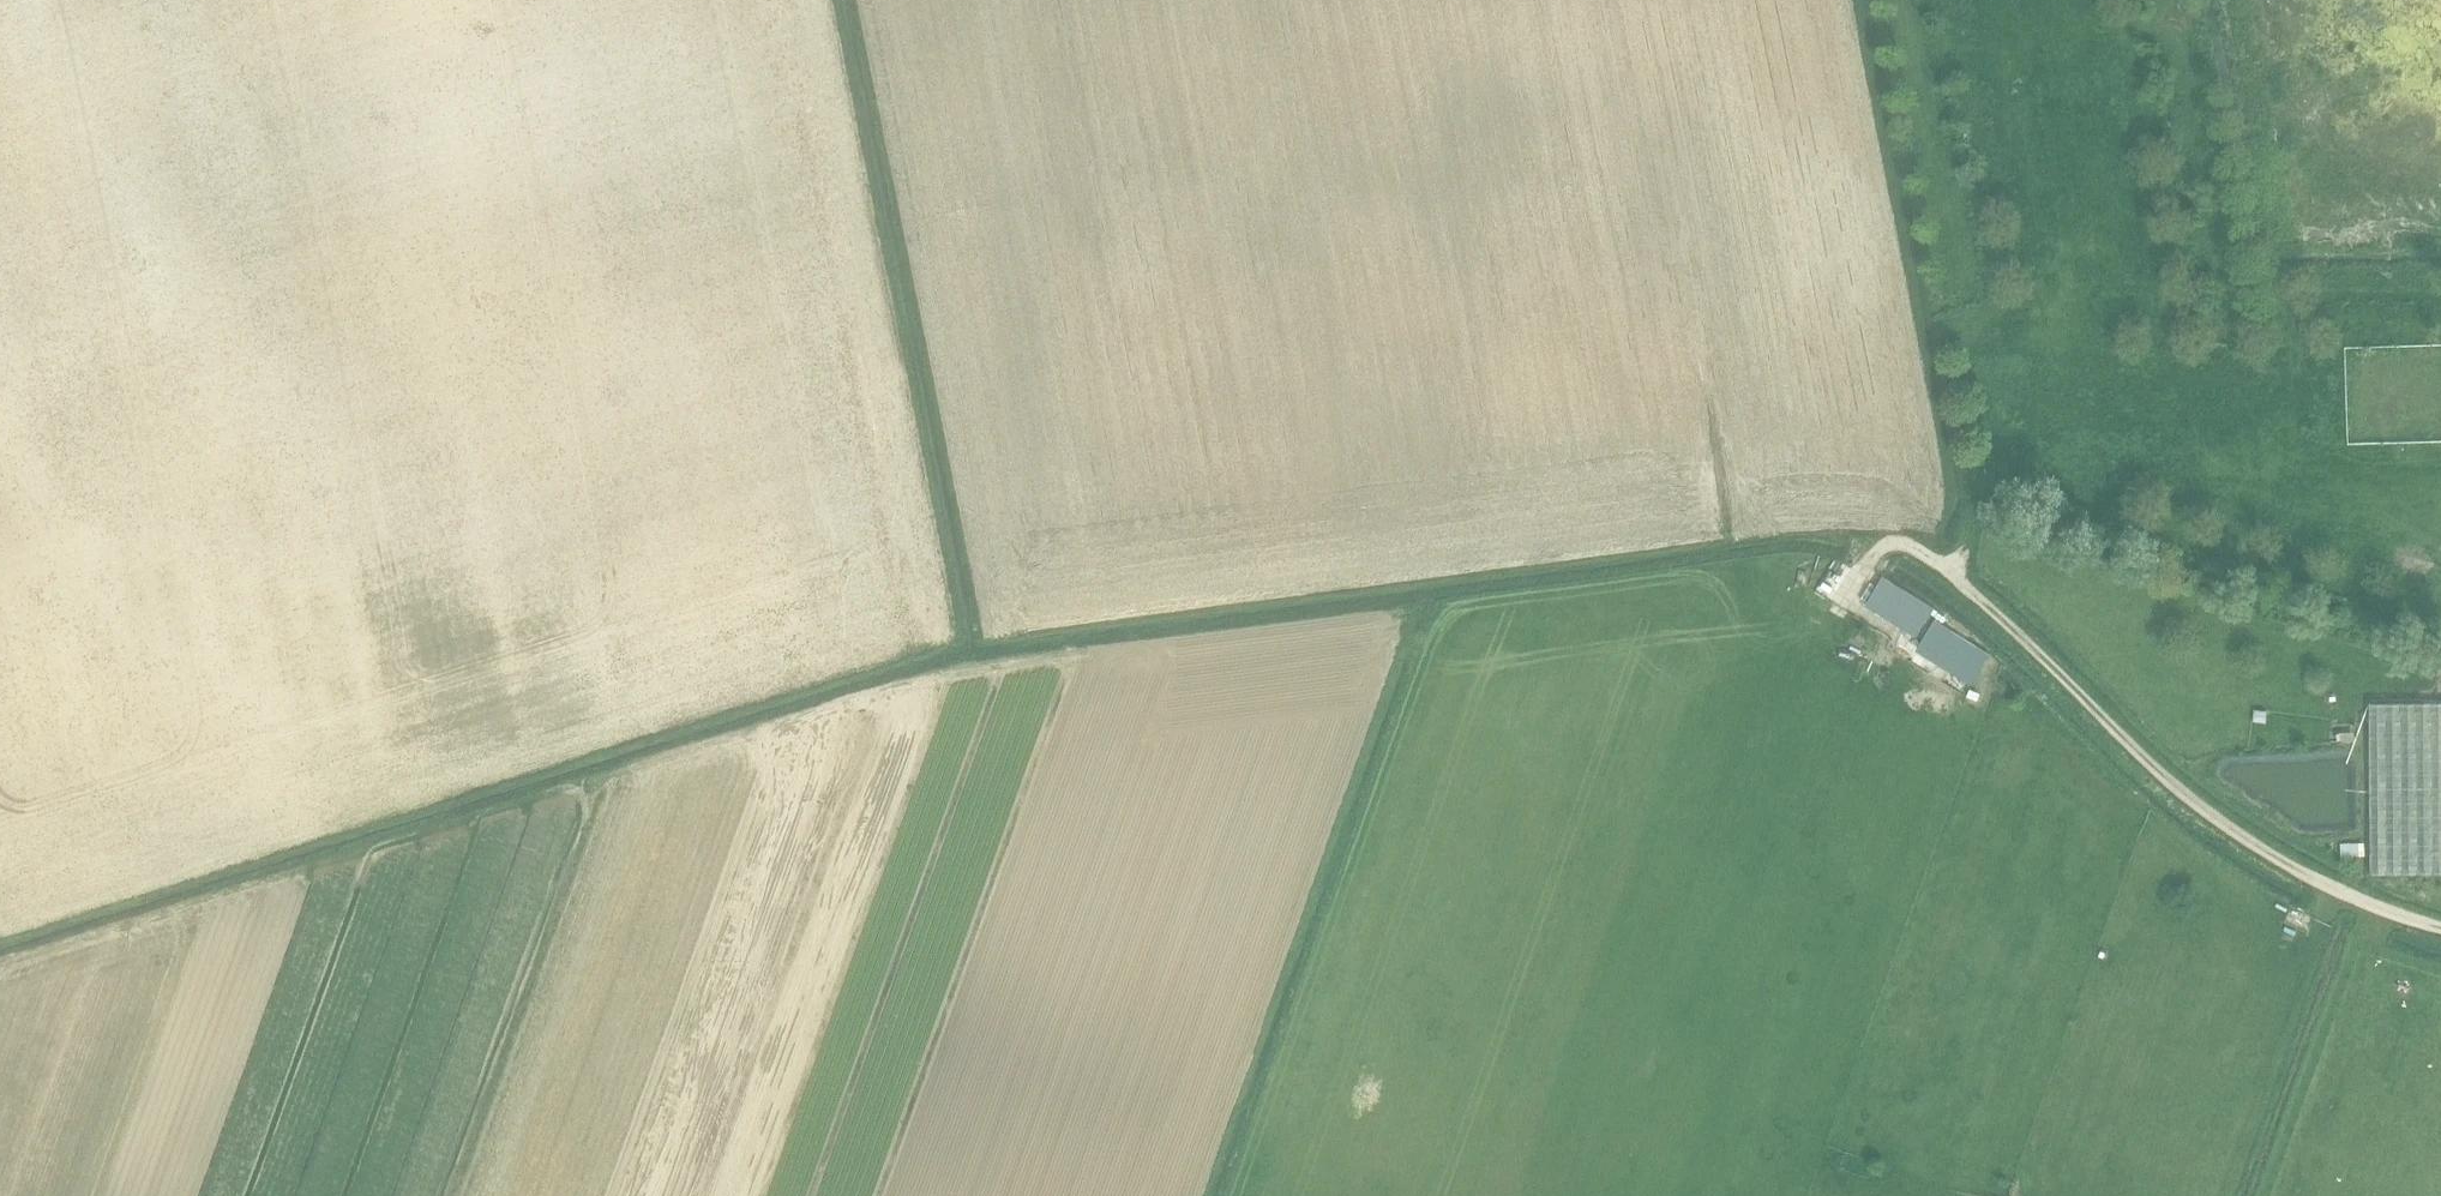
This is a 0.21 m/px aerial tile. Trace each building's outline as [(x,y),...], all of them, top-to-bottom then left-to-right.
[(1882,575),(1865,602),(1916,633),(1933,606),(1921,598),(1887,577),(1883,574),(1882,575)] [(1969,687),(1967,694),(1977,698),(1979,691),(1969,687)] [(2440,873),(2440,702),(2368,702),(2369,873),(2440,873)] [(2253,709),(2251,720),(2264,722),(2266,711),(2253,709)] [(2339,732),(2338,732),(2338,740),(2339,740),(2352,739),(2352,731),(2339,732)] [(2356,843),(2338,843),(2338,856),(2356,856),(2356,843)]
